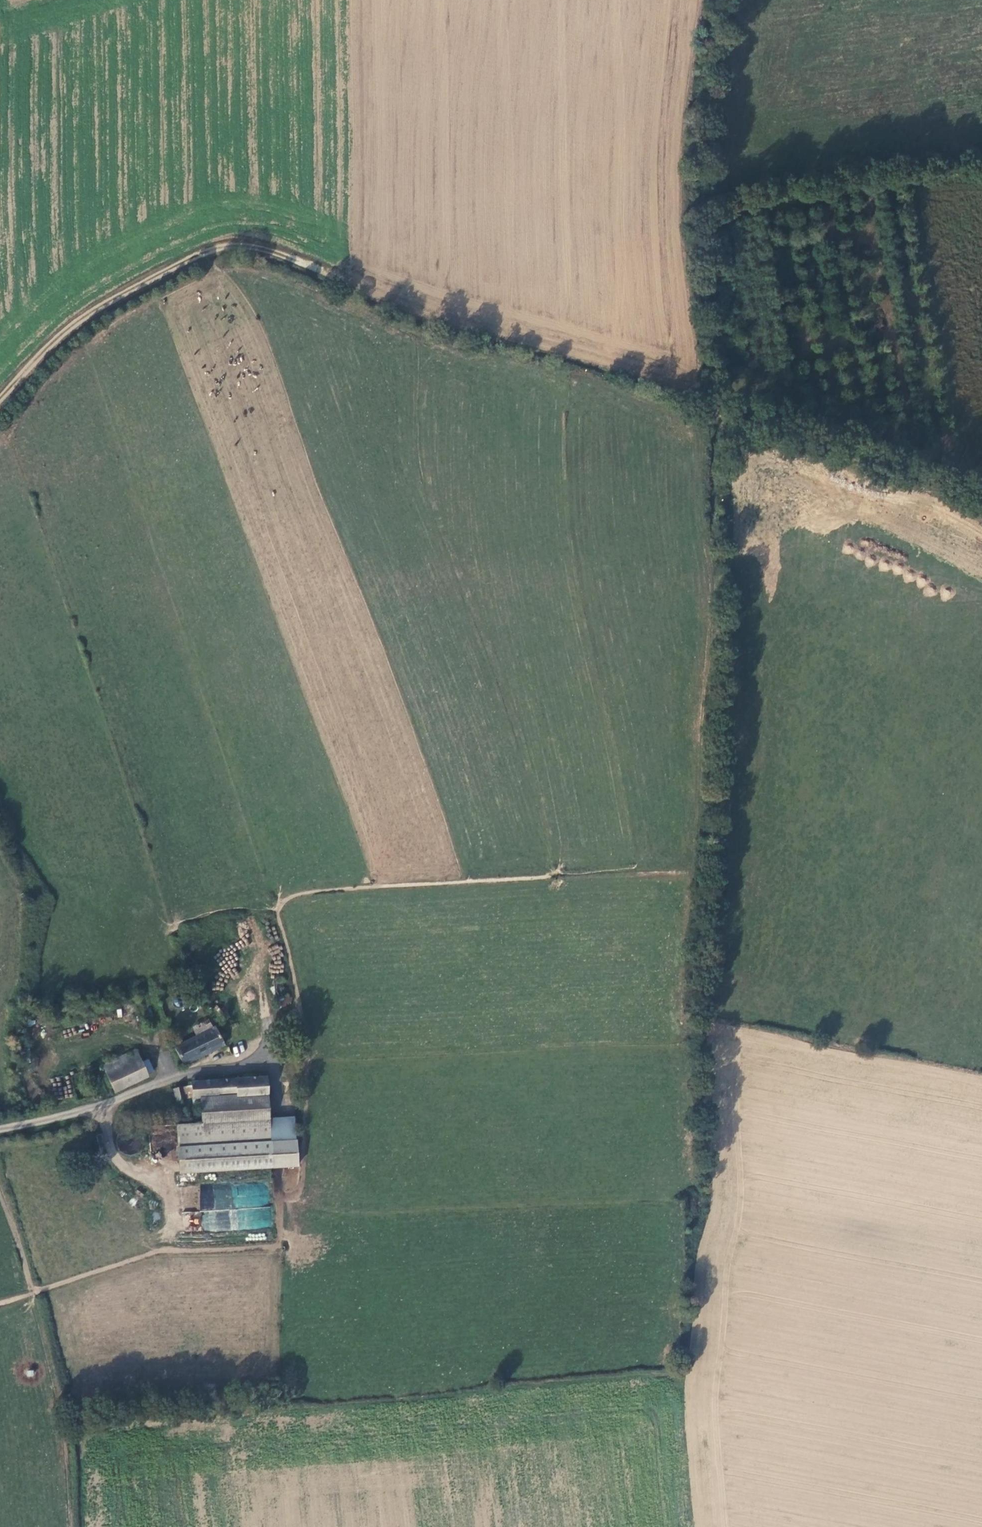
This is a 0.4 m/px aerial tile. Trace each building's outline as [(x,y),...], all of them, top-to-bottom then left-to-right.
[(276,996),(279,1008),(292,1004),(289,992),(276,996)] [(218,1032),(217,1029),(176,1046),(183,1064),(225,1044),(223,1039),(225,1038),(226,1035),(226,1033),(224,1031),(222,1030),(219,1031),(218,1032)] [(104,1064),(116,1091),(149,1078),(147,1074),(153,1071),(150,1062),(143,1064),(137,1050),(104,1064)] [(267,1077),(194,1082),(194,1099),(201,1099),(268,1095),(267,1077)] [(185,1100),(182,1087),(175,1089),(178,1102),(185,1100)] [(202,1123),(203,1145),(272,1141),(270,1119),(268,1095),(201,1099),(202,1123)] [(270,1119),(272,1141),(282,1140),(281,1118),(270,1119)] [(179,1147),(203,1145),(202,1123),(177,1125),(179,1147)] [(272,1141),(203,1145),(179,1147),(180,1173),(274,1168),(272,1141)] [(202,1212),(202,1231),(259,1229),(259,1217),(238,1217),(238,1200),(231,1200),(230,1184),(200,1185),(201,1212),(202,1212)]
